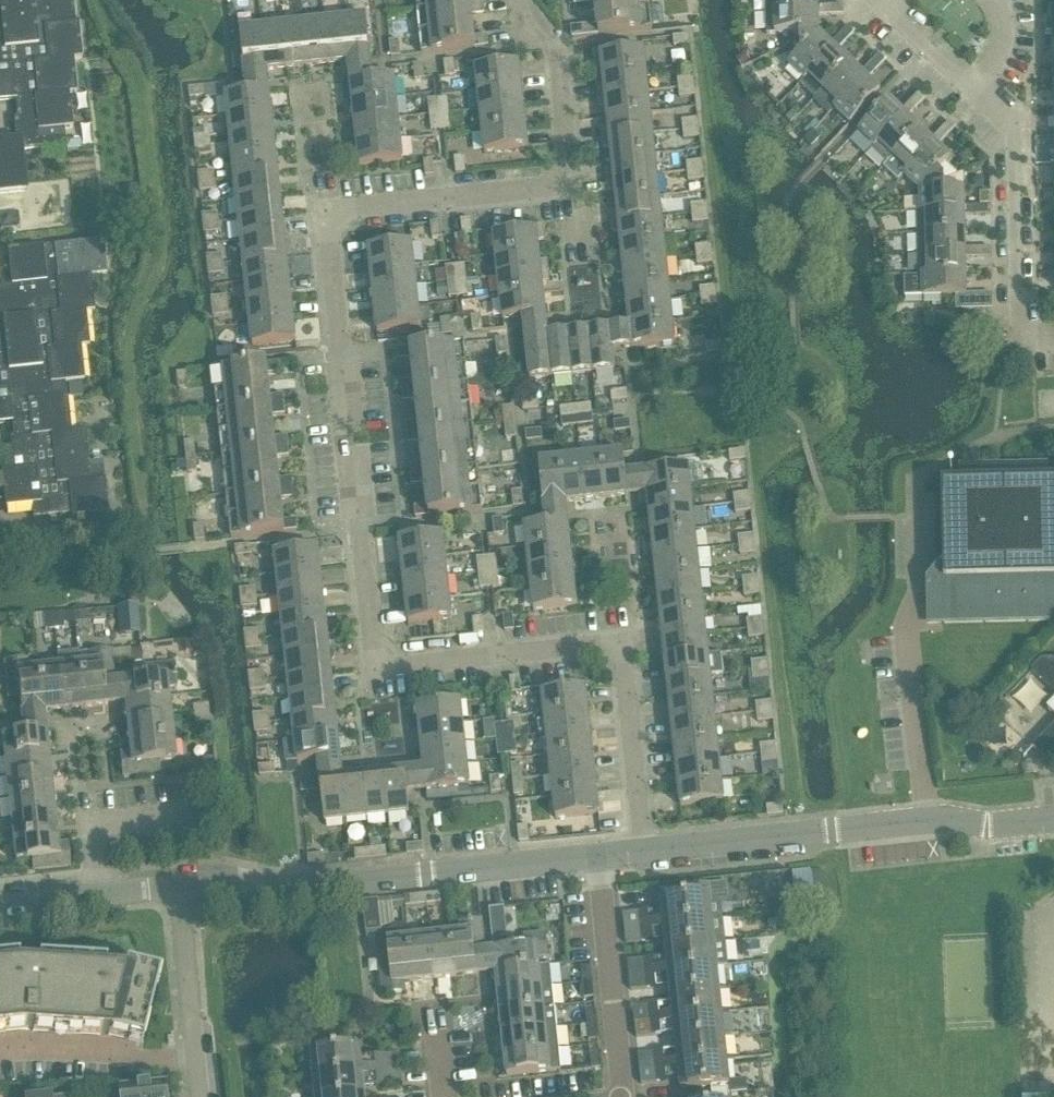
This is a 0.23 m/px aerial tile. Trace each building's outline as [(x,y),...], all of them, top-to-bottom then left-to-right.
[(63,145),(61,127),(70,126),(66,94),(75,93),(71,58),(79,58),(75,24),(73,25),(70,0),(0,0),(0,102),(14,100),(16,120),(14,121),(15,133),(18,132),(19,139),(0,141),(0,195),(25,192),(21,150),(63,145)] [(416,12),(482,5),(482,0),(415,0),(416,12)] [(596,13),(649,8),(648,0),(573,0),(574,5),(595,3),(596,13)] [(780,12),(780,13),(817,12),(817,8),(817,0),(779,0),(780,12)] [(416,12),(419,33),(472,27),(470,16),(483,15),(482,5),(416,12)] [(830,8),(830,16),(843,16),(843,7),(830,8)] [(649,8),(596,13),(597,24),(571,27),(572,38),(651,30),(649,8)] [(830,8),(817,8),(817,12),(817,17),(830,16),(830,8)] [(799,35),(799,43),(818,34),(817,17),(817,12),(780,13),(780,12),(766,12),(766,35),(774,35),(799,35)] [(364,17),(343,19),(347,63),(346,63),(347,72),(369,70),(364,17)] [(343,19),(322,22),(326,65),(346,63),(347,63),(343,19)] [(322,22),(301,24),(306,67),(326,65),(322,22)] [(301,24),(280,26),(285,69),(306,67),(301,24)] [(280,26),(260,28),(264,71),(265,71),(285,69),(280,26)] [(472,27),(419,33),(421,54),(487,48),(486,37),(473,38),(472,27)] [(839,37),(846,43),(855,34),(848,27),(839,37)] [(238,31),(244,82),(265,80),(265,71),(264,71),(260,28),(238,31)] [(804,81),(808,77),(807,77),(833,49),(830,46),(818,34),(799,43),(804,48),(788,65),(804,81)] [(673,38),(674,48),(690,46),(689,36),(673,38)] [(839,37),(830,46),(833,49),(837,52),(846,43),(839,37)] [(391,58),(401,57),(399,42),(389,43),(391,58)] [(808,77),(822,91),(848,63),(837,52),(833,49),(807,77),(808,77)] [(601,65),(602,76),(645,72),(643,51),(604,55),(603,50),(591,51),(593,66),(601,65)] [(744,56),(736,63),(742,70),(750,63),(744,56)] [(869,65),(876,72),(885,62),(879,56),(869,65)] [(453,61),(444,62),(445,78),(455,77),(453,61)] [(475,68),(477,89),(519,85),(517,63),(475,68)] [(822,91),(836,104),(837,105),(864,78),(860,75),(848,63),(822,91)] [(413,66),(415,81),(425,80),(423,65),(413,66)] [(869,65),(860,75),(864,78),(867,81),(876,72),(869,65)] [(370,80),(369,70),(347,72),(348,82),(351,103),(394,99),(391,78),(370,80)] [(595,85),(597,98),(647,93),(645,72),(602,76),(603,85),(595,85)] [(694,88),(693,78),(677,80),(678,89),(694,88)] [(837,105),(836,104),(833,108),(849,123),(879,93),(867,81),(864,78),(837,105)] [(225,95),(227,117),(269,112),(267,91),(265,80),(244,82),(245,93),(225,95)] [(477,89),(480,110),(522,105),(519,85),(477,89)] [(188,89),(189,98),(204,96),(204,87),(188,89)] [(694,88),(678,89),(679,99),(695,97),(694,88)] [(606,107),(607,118),(649,114),(647,93),(597,98),(598,107),(606,107)] [(909,103),(915,109),(924,100),(918,94),(909,103)] [(396,119),(394,99),(351,103),(353,124),(396,119)] [(437,100),(439,116),(448,115),(447,99),(440,100),(437,100)] [(439,116),(437,100),(428,101),(429,117),(439,116)] [(858,131),(874,147),(878,143),(877,143),(903,115),(900,112),(888,100),(858,131)] [(909,103),(900,112),(903,115),(907,118),(915,109),(909,103)] [(480,110),(482,130),(524,126),(522,105),(480,110)] [(793,111),(787,118),(791,122),(797,115),(793,111)] [(227,117),(230,137),(271,133),(269,112),(227,117)] [(600,126),(601,140),(651,134),(649,114),(607,118),(608,126),(600,126)] [(450,130),(448,115),(439,116),(441,131),(450,130)] [(885,165),(892,157),(918,130),(907,118),(903,115),(877,143),(878,143),(874,147),(870,151),(885,165)] [(439,116),(429,117),(431,132),(439,131),(441,131),(439,116)] [(398,139),(396,119),(353,124),(355,144),(398,139)] [(698,129),(697,120),(682,122),(683,131),(698,129)] [(939,131),(946,138),(955,128),(948,122),(939,131)] [(524,126),(482,130),(484,152),(526,147),(524,126)] [(698,129),(683,131),(684,140),(699,139),(698,129)] [(901,180),(905,176),(904,175),(934,144),(930,141),(918,130),(892,157),(896,160),(888,168),(901,180)] [(193,132),(194,141),(208,140),(207,131),(193,132)] [(934,144),(937,147),(946,138),(939,131),(930,141),(934,144)] [(813,132),(806,140),(812,146),(819,138),(813,132)] [(230,137),(232,158),(274,154),(271,133),(230,137)] [(610,148),(611,160),(654,155),(651,134),(601,140),(602,149),(610,148)] [(400,160),(398,139),(355,144),(358,165),(400,160)] [(208,140),(194,141),(195,151),(209,149),(208,140)] [(920,191),(944,180),(937,173),(949,159),(937,147),(934,144),(904,175),(905,176),(920,191)] [(232,158),(234,179),(276,174),(274,154),(232,158)] [(604,168),(606,181),(656,176),(654,155),(611,160),(612,167),(604,168)] [(454,158),(456,174),(465,173),(464,157),(454,158)] [(423,161),(424,167),(425,176),(434,175),(433,160),(423,161)] [(686,164),(687,173),(703,171),(702,162),(686,164)] [(704,181),(703,171),(687,173),(688,182),(704,181)] [(197,173),(198,183),(213,181),(212,172),(197,173)] [(234,179),(236,200),(278,195),(276,174),(234,179)] [(614,190),(616,201),(658,197),(656,176),(606,181),(607,191),(614,190)] [(920,191),(920,213),(964,211),(963,207),(963,190),(944,190),(944,180),(920,191)] [(213,181),(198,183),(199,191),(214,189),(213,181)] [(135,189),(123,190),(124,201),(136,200),(135,189)] [(236,200),(239,220),(280,216),(278,195),(236,200)] [(609,211),(610,223),(660,217),(658,197),(616,201),(616,210),(609,211)] [(691,206),(692,215),(707,213),(706,204),(691,206)] [(964,211),(964,216),(977,215),(977,207),(963,207),(964,211)] [(977,207),(977,215),(990,215),(990,207),(977,207)] [(917,213),(917,233),(964,232),(964,216),(964,211),(920,213),(917,213)] [(708,223),(707,213),(692,215),(693,224),(708,223)] [(202,216),(202,224),(218,223),(217,214),(202,216)] [(239,220),(241,241),(283,236),(280,216),(239,220)] [(619,233),(620,243),(662,238),(660,217),(610,223),(611,233),(619,233)] [(462,237),(472,236),(470,220),(461,221),(462,237)] [(218,223),(202,224),(203,233),(219,231),(218,223)] [(442,239),(440,223),(430,224),(432,240),(442,239)] [(493,234),(495,255),(538,251),(537,241),(544,240),(543,225),(531,226),(531,230),(493,234)] [(917,233),(918,254),(965,253),(965,249),(964,232),(917,233)] [(241,241),(243,262),(285,257),(283,236),(241,241)] [(613,252),(614,264),(665,259),(662,238),(620,243),(621,251),(613,252)] [(11,424),(12,429),(14,447),(0,449),(0,461),(4,498),(5,509),(31,506),(32,519),(70,515),(71,519),(108,515),(102,463),(88,464),(84,431),(70,432),(65,384),(83,382),(80,349),(89,348),(85,314),(94,313),(90,277),(105,275),(102,242),(7,252),(11,286),(0,287),(0,425),(11,424)] [(368,248),(370,269),(413,265),(411,243),(368,248)] [(712,255),(711,246),(695,247),(696,257),(712,255)] [(462,249),(457,255),(463,261),(469,254),(462,249)] [(965,253),(965,257),(978,257),(978,249),(965,249),(965,253)] [(978,249),(978,257),(991,257),(991,249),(978,249)] [(495,255),(497,276),(548,271),(547,260),(539,261),(538,251),(495,255)] [(918,254),(918,276),(965,275),(965,257),(965,253),(918,254)] [(205,256),(206,266),(222,264),(221,255),(205,256)] [(712,255),(696,257),(697,266),(713,264),(712,255)] [(243,262),(245,282),(287,278),(285,257),(243,262)] [(624,274),(625,284),(667,280),(665,259),(614,264),(615,274),(624,274)] [(222,264),(206,266),(207,275),(223,273),(222,264)] [(370,269),(372,290),(415,285),(413,265),(370,269)] [(455,267),(457,282),(466,281),(465,266),(457,266),(455,267)] [(457,282),(455,267),(446,268),(447,283),(457,282)] [(497,276),(499,297),(542,292),(541,283),(549,282),(548,271),(497,276)] [(965,275),(918,276),(905,277),(905,296),(922,295),(922,297),(955,296),(955,310),(992,310),(992,294),(966,295),(965,275)] [(241,296),(242,304),(290,299),(287,278),(245,282),(247,296),(241,296)] [(625,284),(627,305),(669,301),(667,280),(625,284)] [(466,281),(457,282),(458,297),(468,296),(466,281)] [(447,283),(437,284),(438,297),(449,296),(449,298),(458,297),(457,282),(447,283)] [(372,290),(374,310),(417,306),(415,285),(372,290)] [(699,289),(700,298),(716,297),(715,287),(699,289)] [(523,321),(523,328),(546,325),(545,319),(544,314),(542,292),(499,297),(502,318),(522,316),(523,321)] [(210,298),(211,307),(227,306),(226,296),(210,298)] [(717,306),(716,297),(700,298),(701,307),(717,306)] [(249,313),(250,324),(292,319),(290,299),(242,304),(243,314),(249,313)] [(627,305),(629,326),(671,321),(669,301),(627,305)] [(227,306),(211,307),(212,316),(228,315),(227,306)] [(417,306),(374,310),(376,332),(378,342),(379,342),(397,340),(396,330),(419,327),(417,306)] [(480,317),(470,318),(472,332),(482,331),(480,317)] [(292,319),(250,324),(252,345),(294,341),(292,319)] [(972,322),(969,328),(972,335),(983,329),(977,319),(972,322)] [(440,321),(441,335),(451,334),(450,320),(440,321)] [(629,326),(621,327),(623,348),(673,343),(671,321),(629,326)] [(546,325),(523,328),(529,378),(551,376),(547,335),(546,325)] [(615,327),(587,330),(591,372),(613,369),(611,349),(617,349),(623,348),(621,327),(615,327)] [(587,330),(566,333),(570,374),(591,372),(587,330)] [(566,333),(547,335),(551,376),(570,374),(566,333)] [(494,339),(497,355),(505,354),(503,338),(494,339)] [(410,360),(411,371),(466,365),(464,342),(397,350),(398,360),(410,360)] [(722,354),(721,344),(705,346),(706,355),(722,354)] [(232,348),(216,349),(217,358),(232,357),(232,348)] [(212,370),(214,392),(269,386),(268,374),(280,373),(279,362),(212,370)] [(401,383),(402,393),(468,385),(466,365),(411,371),(412,382),(401,383)] [(177,373),(178,389),(187,388),(186,373),(177,373)] [(80,383),(66,384),(68,397),(81,396),(80,383)] [(414,400),(415,412),(471,406),(468,385),(402,393),(403,401),(414,400)] [(214,392),(217,412),(283,404),(282,395),(270,396),(269,386),(214,392)] [(612,402),(627,401),(626,391),(611,393),(612,402)] [(521,400),(522,410),(538,408),(537,399),(521,400)] [(217,412),(219,433),(274,427),(273,416),(284,414),(283,404),(217,412)] [(577,416),(592,415),(591,405),(576,407),(577,416)] [(405,425),(406,434),(473,427),(471,406),(415,412),(417,423),(405,425)] [(502,408),(504,424),(512,423),(511,407),(502,408)] [(576,407),(560,408),(561,418),(577,416),(576,407)] [(592,417),(592,415),(577,416),(578,426),(593,424),(592,417)] [(561,418),(562,427),(578,426),(577,416),(561,418)] [(548,426),(540,427),(540,430),(540,431),(556,429),(555,420),(547,421),(548,426)] [(630,431),(629,421),(614,423),(615,433),(630,431)] [(512,423),(504,424),(505,438),(514,437),(512,423)] [(219,433),(221,454),(288,446),(287,437),(275,438),(274,427),(219,433)] [(418,442),(419,454),(475,448),(473,427),(406,434),(407,443),(418,442)] [(540,430),(524,431),(525,440),(541,439),(540,431),(540,430)] [(184,442),(185,457),(195,457),(193,441),(184,442)] [(221,454),(224,474),(278,468),(277,458),(289,456),(288,446),(221,454)] [(410,466),(410,476),(477,468),(475,448),(419,454),(421,464),(410,466)] [(730,462),(745,461),(744,451),(729,453),(730,462)] [(626,496),(636,495),(634,472),(623,473),(621,452),(600,454),(604,498),(626,496)] [(583,501),(604,498),(600,454),(579,457),(583,501)] [(195,457),(185,457),(187,472),(196,471),(195,457)] [(566,502),(583,501),(579,457),(558,459),(563,503),(566,502)] [(567,512),(566,502),(563,503),(558,459),(537,461),(543,514),(567,512)] [(675,459),(659,460),(660,469),(676,467),(675,459)] [(185,462),(176,462),(177,471),(186,470),(185,462)] [(926,580),(927,608),(942,624),(1053,621),(1053,481),(1049,481),(1048,464),(958,466),(959,483),(941,484),(943,562),(926,580)] [(636,495),(647,494),(647,492),(689,488),(687,466),(676,467),(660,469),(634,472),(636,495)] [(224,474),(226,495),(293,488),(292,478),(279,479),(278,468),(224,474)] [(423,485),(424,496),(480,490),(477,468),(410,476),(411,486),(423,485)] [(226,495),(228,516),(283,510),(282,499),(293,498),(293,488),(226,495)] [(647,494),(649,513),(692,509),(689,488),(647,492),(647,494)] [(480,490),(424,496),(425,507),(414,508),(415,517),(482,510),(480,490)] [(511,491),(513,507),(522,506),(520,490),(511,491)] [(733,496),(734,505),(750,503),(749,494),(733,496)] [(734,505),(735,514),(751,513),(750,503),(734,505)] [(649,513),(651,534),(694,529),(692,509),(649,513)] [(283,510),(228,516),(230,537),(297,530),(296,520),(284,521),(283,510)] [(568,521),(567,512),(543,514),(544,524),(524,526),(527,546),(570,542),(568,521)] [(502,518),(492,519),(493,534),(503,534),(502,518)] [(462,523),(463,538),(473,537),(471,522),(462,523)] [(193,526),(194,541),(204,540),(202,525),(193,526)] [(651,534),(654,555),(696,551),(694,529),(651,534)] [(399,539),(401,560),(443,555),(440,535),(399,539)] [(754,545),(753,536),(738,537),(739,547),(754,545)] [(277,543),(278,553),(293,551),(292,541),(277,543)] [(572,564),(570,542),(527,546),(529,568),(572,564)] [(250,545),(234,547),(235,557),(251,555),(250,545)] [(740,556),(755,554),(754,545),(739,547),(740,556)] [(275,553),(277,575),(319,570),(316,548),(293,551),(278,553),(275,553)] [(654,555),(656,576),(698,571),(696,551),(654,555)] [(403,580),(403,581),(412,580),(445,576),(443,555),(401,560),(403,580)] [(488,573),(498,572),(496,557),(488,558),(486,558),(488,573)] [(486,558),(477,559),(479,574),(488,573),(486,558)] [(574,584),(572,564),(529,568),(531,589),(574,584)] [(277,575),(279,596),(321,591),(319,570),(277,575)] [(656,579),(658,597),(701,592),(698,571),(656,576),(656,579)] [(488,573),(490,589),(499,588),(498,572),(488,573)] [(488,573),(479,574),(480,590),(487,589),(490,589),(488,573)] [(403,581),(406,602),(448,597),(446,580),(445,576),(412,580),(403,581)] [(758,577),(742,579),(743,588),(759,587),(758,577)] [(576,605),(574,584),(531,589),(533,610),(576,605)] [(744,598),(760,596),(759,587),(743,588),(744,598)] [(240,591),(241,600),(255,599),(254,589),(240,591)] [(279,596),(282,617),(323,612),(321,591),(279,596)] [(658,597),(660,617),(703,613),(701,592),(658,597)] [(448,597),(406,602),(409,623),(450,618),(448,597)] [(255,599),(241,600),(242,609),(256,608),(255,599)] [(136,607),(118,608),(120,636),(138,634),(136,607)] [(282,617),(284,637),(326,633),(323,612),(282,617)] [(61,613),(52,614),(54,629),(62,628),(61,613)] [(88,613),(74,614),(75,623),(89,622),(88,613)] [(660,617),(663,638),(705,634),(703,613),(660,617)] [(54,629),(52,614),(43,615),(44,630),(54,629)] [(503,616),(505,632),(514,631),(513,615),(503,616)] [(474,635),(484,634),(482,619),(473,620),(474,635)] [(762,619),(747,621),(748,630),(763,629),(762,619)] [(763,629),(748,630),(749,639),(764,638),(763,629)] [(245,632),(246,641),(260,640),(259,631),(245,632)] [(284,637),(286,658),(328,653),(326,633),(284,637)] [(663,638),(665,660),(707,655),(705,634),(663,638)] [(260,640),(246,641),(247,651),(261,649),(260,640)] [(88,663),(80,664),(84,708),(117,705),(114,681),(111,649),(88,652),(88,663)] [(140,653),(129,654),(130,665),(141,664),(140,653)] [(286,658),(289,679),(330,674),(328,653),(286,658)] [(665,660),(667,679),(710,675),(707,655),(665,660)] [(18,698),(21,723),(43,721),(42,713),(37,668),(28,669),(27,658),(4,661),(7,699),(18,698)] [(751,663),(752,672),(768,670),(767,661),(751,663)] [(1042,661),(1031,672),(1053,694),(1053,661),(1042,661)] [(80,664),(58,666),(63,710),(84,708),(80,664)] [(137,678),(114,681),(117,705),(124,704),(124,702),(167,698),(166,687),(176,686),(174,664),(137,668),(137,678)] [(58,666),(37,668),(42,713),(63,710),(58,666)] [(769,680),(768,670),(752,672),(753,681),(769,680)] [(249,674),(250,683),(265,682),(264,672),(249,674)] [(289,679),(291,699),(332,695),(330,674),(289,679)] [(667,679),(669,701),(712,696),(710,675),(667,679)] [(511,694),(521,693),(519,678),(510,679),(511,694)] [(491,697),(489,681),(479,682),(481,698),(491,697)] [(265,682),(250,683),(251,693),(266,691),(265,682)] [(542,692),(544,714),(588,709),(586,688),(542,692)] [(291,699),(294,720),(335,716),(332,695),(291,699)] [(669,701),(672,722),(714,717),(712,696),(669,701)] [(170,718),(167,698),(124,702),(124,704),(126,723),(170,718)] [(418,706),(420,727),(462,722),(460,701),(418,706)] [(994,711),(1003,721),(1012,711),(1003,701),(994,711)] [(771,702),(755,704),(756,713),(772,712),(771,702)] [(192,705),(193,715),(207,714),(207,704),(192,705)] [(544,714),(546,735),(590,730),(588,709),(544,714)] [(758,723),(773,721),(772,712),(756,713),(758,723)] [(207,714),(193,715),(194,723),(208,722),(207,714)] [(253,715),(254,725),(269,723),(268,714),(253,715)] [(294,720),(296,741),(337,737),(335,716),(294,720)] [(672,722),(674,743),(716,738),(714,717),(672,722)] [(172,738),(170,718),(126,723),(129,743),(172,738)] [(4,758),(46,753),(43,721),(21,723),(0,725),(0,748),(3,747),(4,758)] [(420,727),(422,748),(464,744),(462,722),(420,727)] [(269,723),(254,725),(255,734),(270,732),(269,723)] [(513,723),(504,724),(505,739),(514,738),(513,723)] [(494,724),(495,740),(505,739),(504,724),(494,724)] [(1033,749),(1044,759),(1053,759),(1053,727),(1033,749)] [(546,735),(548,755),(592,751),(590,730),(546,735)] [(318,760),(319,770),(341,768),(339,758),(337,737),(296,741),(283,743),(285,764),(298,762),(318,760)] [(174,760),(172,738),(129,743),(130,753),(119,754),(122,778),(160,773),(159,762),(174,760)] [(514,738),(505,739),(507,754),(516,753),(514,738)] [(674,743),(676,763),(719,759),(716,738),(674,743)] [(505,739),(495,740),(497,755),(505,754),(507,754),(505,739)] [(422,748),(425,768),(466,764),(464,744),(422,748)] [(761,755),(777,754),(776,744),(760,746),(761,755)] [(548,755),(551,776),(594,771),(592,751),(548,755)] [(4,758),(6,778),(48,773),(46,753),(4,758)] [(761,755),(762,765),(778,763),(777,754),(761,755)] [(676,763),(678,784),(721,779),(719,759),(676,763)] [(211,760),(201,761),(202,771),(212,770),(211,760)] [(425,768),(414,770),(417,792),(469,786),(466,764),(425,768)] [(273,765),(258,767),(259,776),(274,774),(273,765)] [(511,766),(513,781),(522,780),(521,765),(511,766)] [(341,768),(319,770),(321,780),(300,782),(301,792),(322,790),(325,823),(347,820),(342,777),(341,768)] [(405,771),(384,773),(388,816),(409,813),(407,793),(417,792),(414,770),(405,771)] [(551,776),(553,796),(596,792),(594,771),(551,776)] [(6,778),(8,800),(51,795),(48,773),(6,778)] [(384,773),(362,775),(367,818),(388,816),(384,773)] [(362,775),(342,777),(347,820),(367,818),(362,775)] [(490,778),(491,793),(500,792),(499,777),(490,778)] [(721,779),(678,784),(681,805),(723,801),(721,779)] [(524,796),(522,780),(513,781),(514,796),(524,796)] [(596,792),(553,796),(555,819),(599,814),(596,792)] [(8,800),(11,820),(53,815),(51,795),(8,800)] [(783,815),(782,806),(767,808),(768,817),(783,815)] [(11,820),(13,841),(56,837),(53,815),(11,820)] [(519,843),(529,842),(527,827),(518,828),(519,843)] [(56,837),(13,841),(15,862),(31,860),(32,872),(70,868),(67,846),(57,847),(56,837)] [(406,846),(407,855),(423,854),(422,844),(406,846)] [(386,848),(370,849),(371,859),(387,857),(386,848)] [(371,859),(370,849),(355,851),(356,860),(371,859)] [(308,857),(309,865),(324,864),(323,855),(308,857)] [(810,872),(794,874),(797,909),(814,907),(810,872)] [(623,915),(624,929),(722,918),(721,905),(728,904),(727,885),(683,889),(684,899),(661,901),(662,914),(649,915),(649,912),(623,915)] [(441,894),(426,896),(426,905),(442,903),(441,894)] [(426,905),(426,896),(409,897),(410,907),(426,905)] [(405,898),(392,899),(393,909),(406,908),(405,898)] [(362,902),(365,933),(381,932),(378,901),(362,902)] [(496,973),(496,974),(539,969),(539,968),(538,957),(548,956),(546,934),(523,937),(524,946),(503,949),(502,938),(508,938),(504,907),(501,908),(489,909),(493,950),(484,950),(485,956),(484,956),(486,974),(496,973)] [(664,935),(666,948),(725,942),(722,918),(624,929),(626,943),(652,941),(651,937),(664,935)] [(476,975),(486,974),(484,956),(485,956),(484,950),(481,920),(459,923),(460,933),(451,934),(456,978),(476,975)] [(405,984),(413,983),(409,939),(410,939),(408,926),(398,927),(392,930),(389,933),(388,937),(389,941),(388,941),(391,973),(381,974),(384,996),(406,993),(405,984)] [(434,980),(456,978),(451,934),(430,936),(434,980)] [(413,983),(434,980),(430,936),(410,939),(409,939),(413,983)] [(628,962),(630,975),(718,966),(718,968),(728,967),(725,942),(666,948),(667,961),(654,963),(654,960),(628,962)] [(108,1032),(107,1037),(141,1046),(158,977),(124,969),(122,976),(122,978),(103,977),(104,968),(36,963),(36,972),(17,971),(17,969),(16,962),(0,964),(0,1034),(24,1032),(23,1027),(32,1027),(32,1033),(99,1038),(99,1032),(108,1032)] [(669,983),(670,995),(720,989),(720,988),(718,968),(718,966),(630,975),(631,991),(657,988),(656,984),(669,983)] [(496,974),(498,994),(553,988),(550,967),(539,968),(539,969),(496,974)] [(581,968),(583,984),(593,983),(591,967),(581,968)] [(593,983),(583,984),(585,1000),(594,999),(593,983)] [(633,1008),(635,1023),(729,1013),(729,1010),(722,1011),(720,992),(727,991),(727,987),(720,988),(720,989),(670,995),(672,1009),(660,1010),(659,1005),(633,1008)] [(498,994),(500,1014),(555,1008),(553,988),(498,994)] [(500,1014),(503,1035),(557,1028),(555,1008),(500,1014)] [(586,1010),(587,1025),(597,1024),(596,1009),(586,1010)] [(675,1029),(676,1042),(732,1036),(732,1035),(725,1035),(723,1015),(730,1015),(729,1013),(635,1023),(636,1037),(662,1034),(662,1030),(675,1029)] [(597,1024),(587,1025),(589,1039),(589,1041),(599,1040),(597,1024)] [(503,1035),(505,1055),(559,1049),(557,1028),(503,1035)] [(638,1055),(640,1069),(734,1059),(734,1058),(727,1058),(725,1039),(732,1038),(732,1036),(676,1042),(677,1054),(664,1056),(664,1052),(638,1055)] [(311,1062),(313,1078),(401,1069),(399,1054),(374,1057),(374,1060),(361,1061),(360,1048),(338,1051),(337,1041),(302,1045),(304,1063),(311,1062)] [(559,1049),(505,1055),(507,1075),(550,1071),(562,1069),(559,1049)] [(590,1053),(592,1070),(602,1069),(600,1052),(590,1053)] [(734,1059),(640,1069),(641,1084),(667,1081),(666,1077),(680,1076),(681,1090),(729,1085),(730,1094),(741,1093),(740,1083),(730,1084),(727,1062),(735,1061),(734,1059)] [(366,1096),(364,1085),(377,1084),(377,1086),(402,1083),(401,1069),(313,1078),(315,1096),(360,1096),(366,1096)] [(167,1087),(122,1091),(122,1096),(168,1096),(167,1087)]
